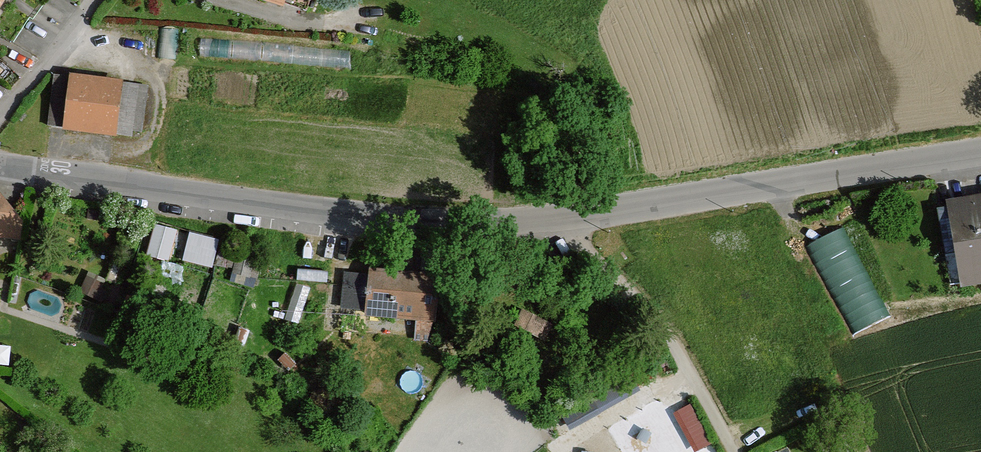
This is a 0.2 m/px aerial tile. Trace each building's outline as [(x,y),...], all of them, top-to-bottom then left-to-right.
[(286,10),(289,0),(254,0),(286,10)] [(71,75),(65,132),(118,139),(125,81),(71,75)] [(947,205),(961,286),(980,283),(980,199),(947,205)] [(155,224),(146,255),(166,261),(175,230),(155,224)] [(808,245),(854,333),(890,314),(845,227),(808,245)] [(197,236),(191,260),(208,264),(214,240),(197,236)] [(240,245),(233,272),(248,276),(255,249),(240,245)] [(366,310),(366,314),(434,320),(438,277),(369,271),(369,276),(366,310)] [(344,274),(341,308),(366,310),(369,276),(344,274)] [(87,278),(81,290),(94,296),(100,284),(87,278)] [(285,318),(299,322),(309,289),(295,285),(285,318)] [(522,311),(515,325),(544,339),(551,326),(522,311)] [(703,446),(713,440),(691,404),(681,410),(703,446)]
